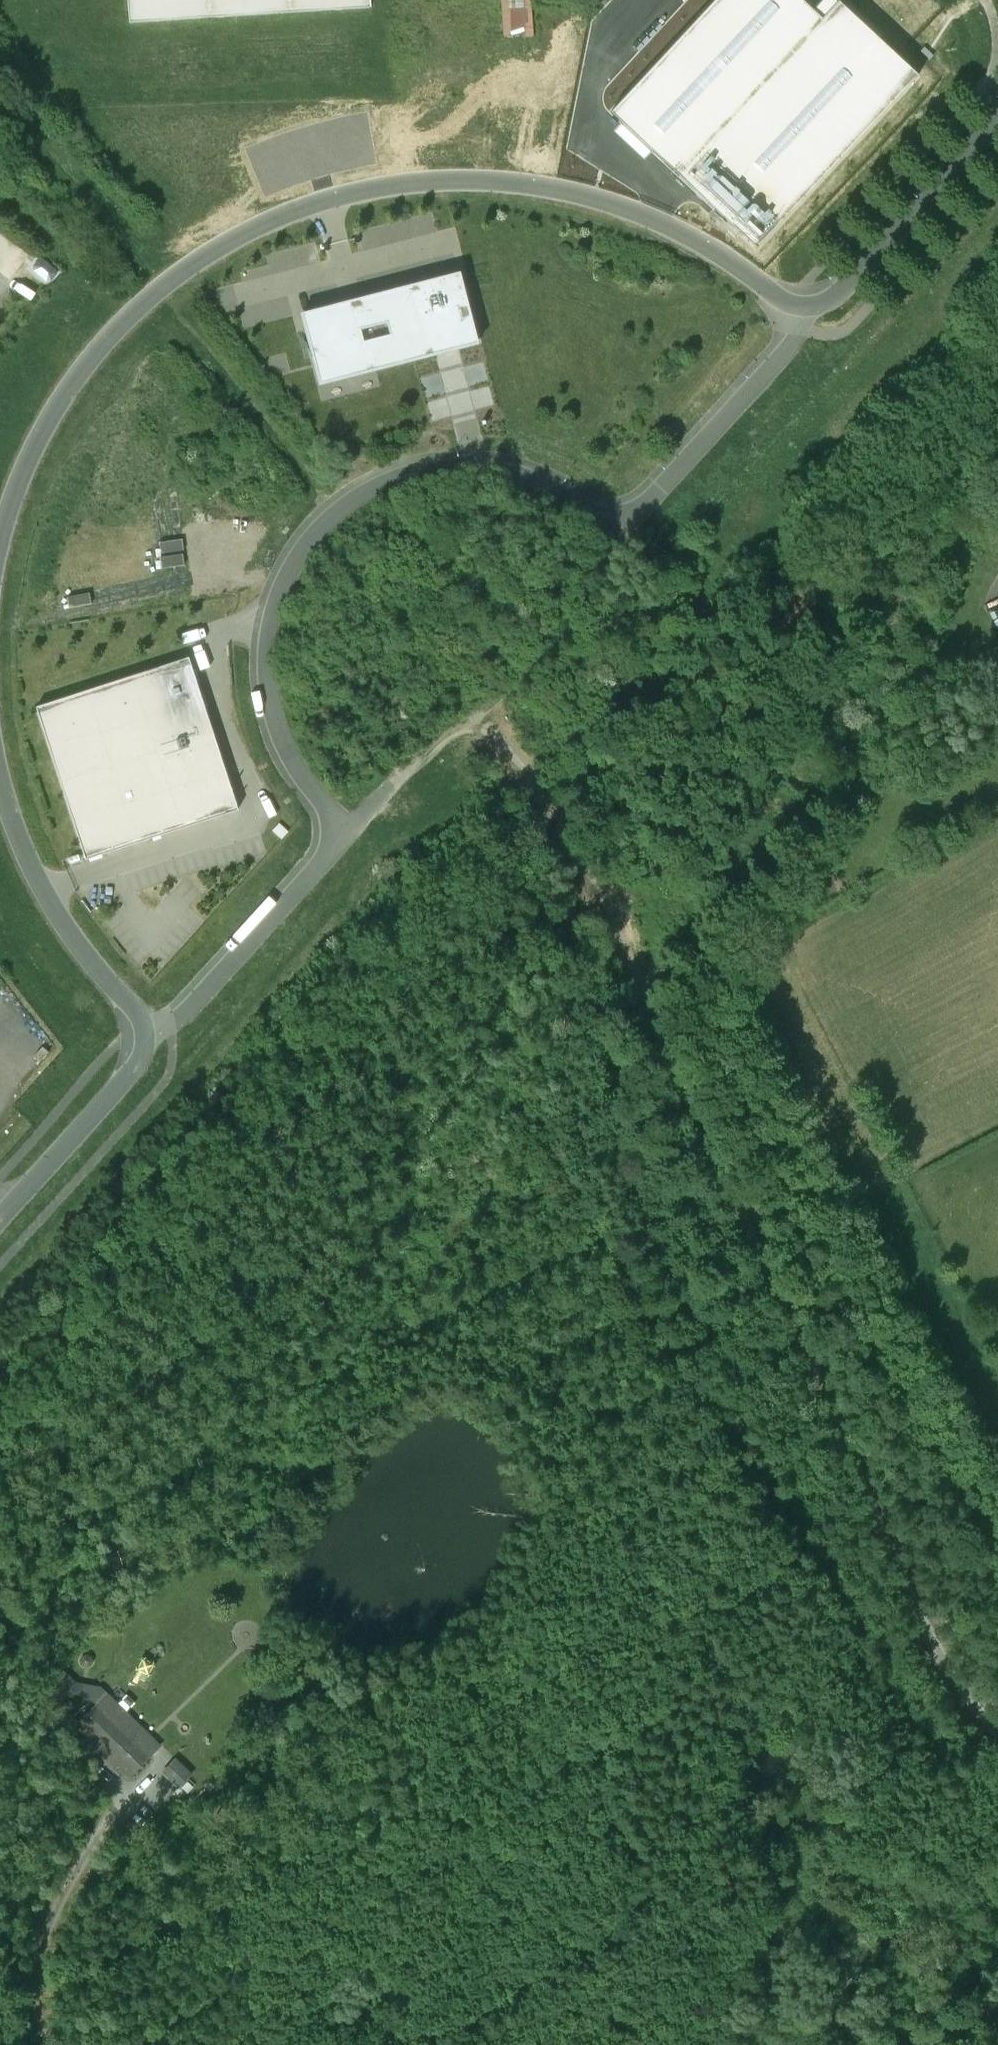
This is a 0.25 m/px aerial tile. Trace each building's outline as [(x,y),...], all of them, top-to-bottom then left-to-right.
[(129,23),(371,8),(371,0),(128,0),(129,23)] [(800,0),(716,0),(610,113),(757,249),(918,77),(835,0),(822,0),(812,11),(800,0)] [(479,345),(460,272),(300,314),(319,386),(447,353),(479,345)] [(182,540),(160,544),(162,554),(184,550),(182,540)] [(182,555),(160,559),(161,570),(184,565),(182,555)] [(90,594),(67,598),(69,608),(92,604),(90,594)] [(188,659),(36,708),(86,860),(238,811),(188,659)] [(682,1030),(674,1034),(680,1049),(688,1046),(682,1030)] [(161,1743),(101,1687),(77,1683),(62,1669),(49,1682),(63,1697),(70,1691),(96,1703),(75,1725),(127,1777),(161,1743)] [(183,1766),(174,1759),(161,1773),(180,1789),(191,1777),(185,1772),(183,1766)]
